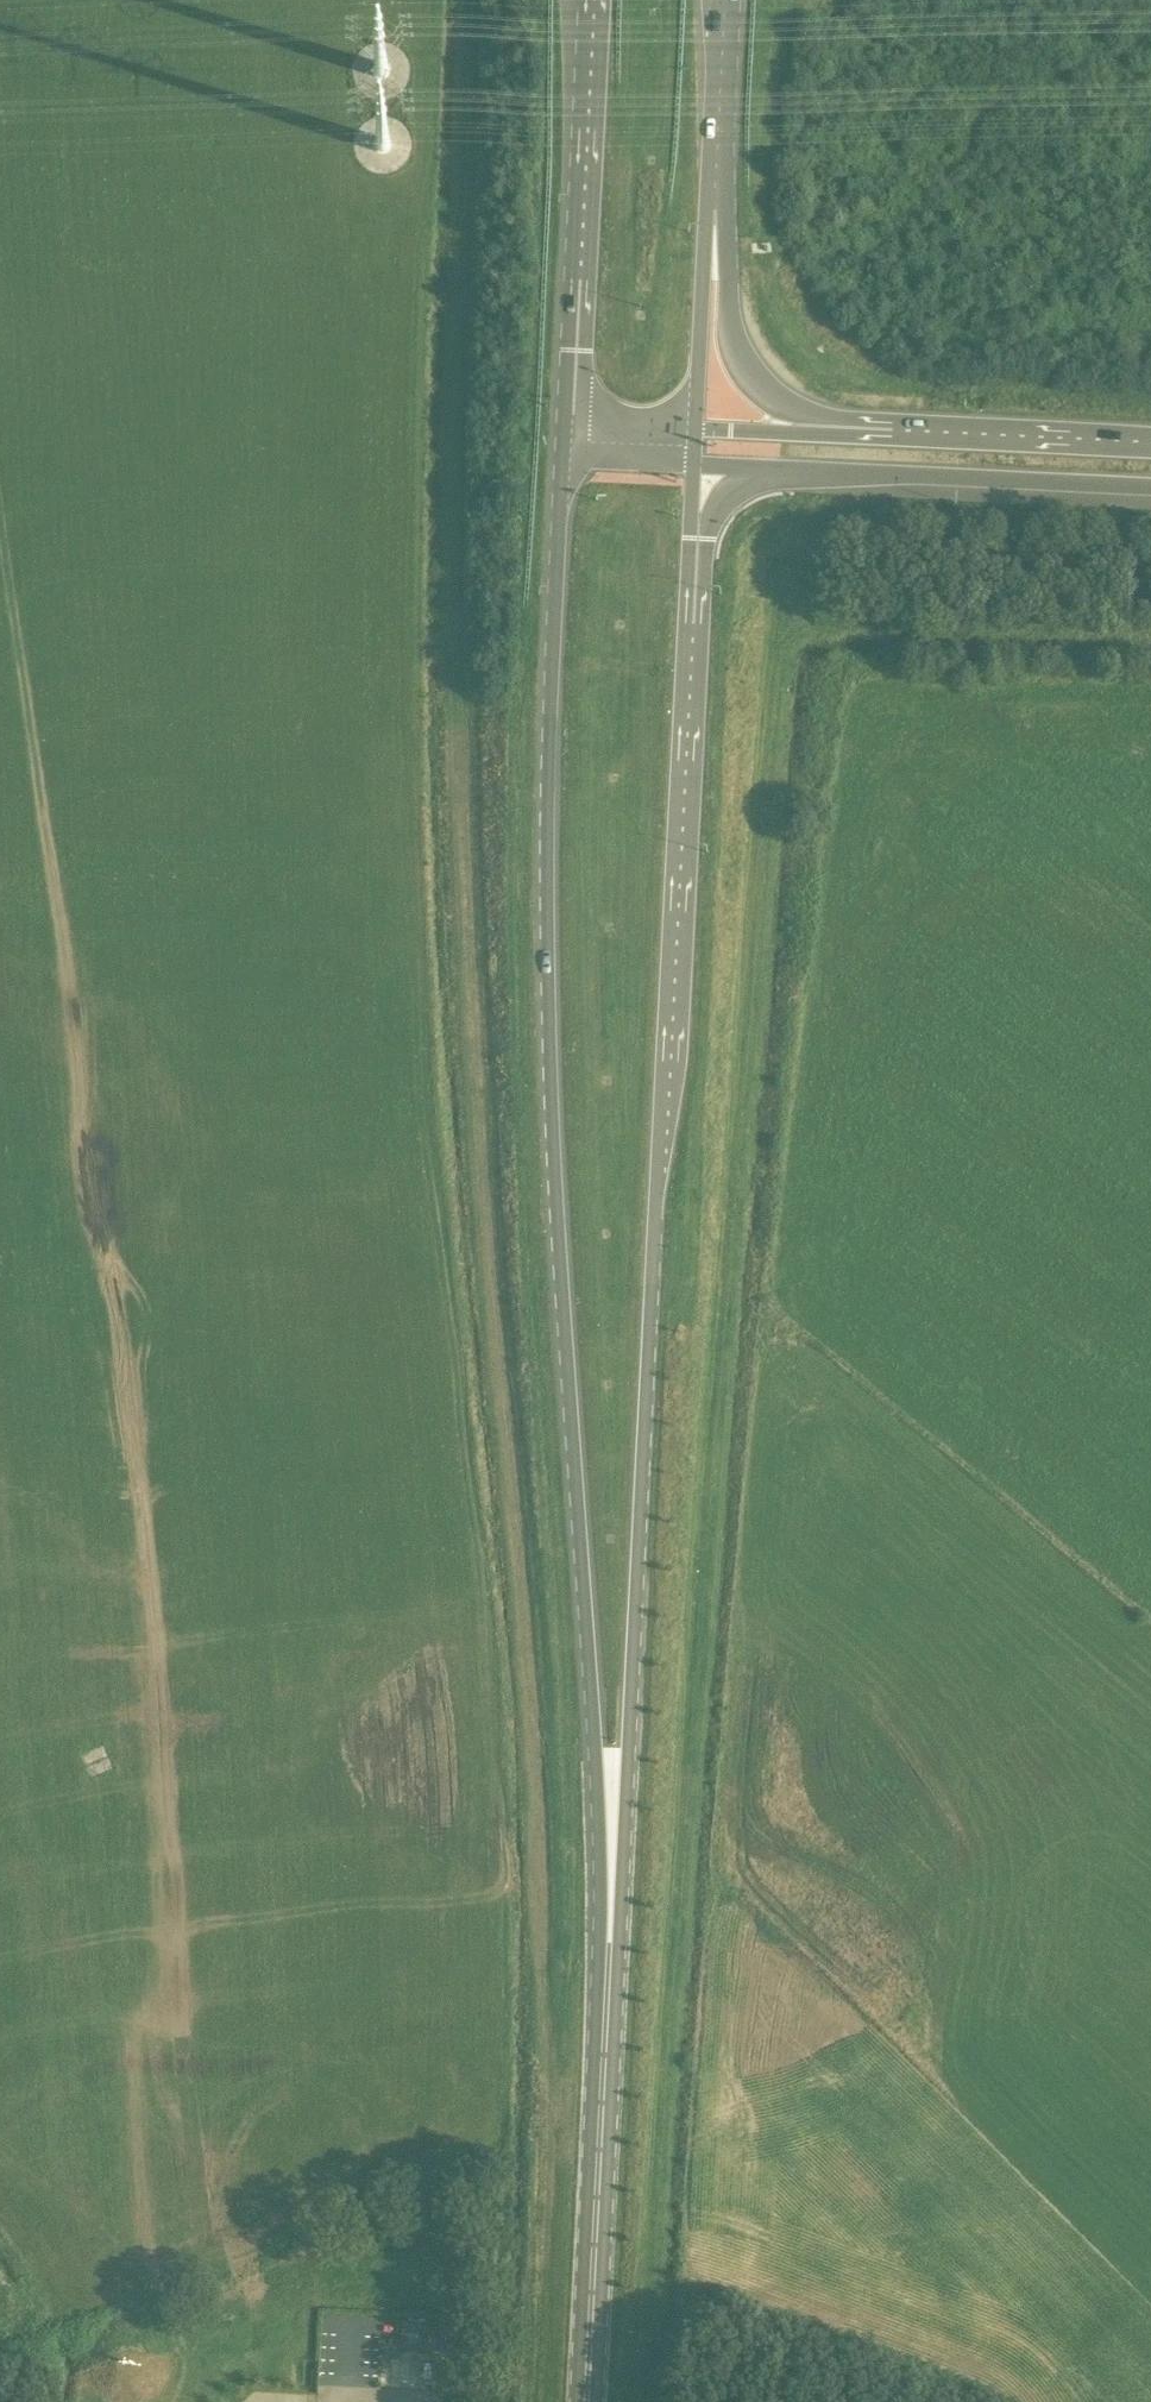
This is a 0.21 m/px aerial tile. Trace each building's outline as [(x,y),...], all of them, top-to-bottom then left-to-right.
[(372,70),(372,71),(372,73),(373,75),(373,76),(375,77),(376,79),(378,79),(379,80),(381,80),(383,79),(384,79),(386,78),(387,76),(388,75),(388,73),(389,72),(388,70),(388,68),(387,67),(386,65),(385,64),(383,64),(382,63),(380,63),(379,63),(377,64),(376,64),(374,65),(373,67),(373,68),(372,70)] [(374,144),(374,146),(374,147),(375,149),(375,150),(376,152),(378,153),(379,153),(381,154),(383,154),(384,153),(386,153),(387,152),(388,151),(389,149),(390,148),(390,146),(390,144),(390,143),(389,141),(388,140),(386,139),(385,138),(383,138),(381,138),(380,138),(378,138),(377,139),(375,141),(375,142),(374,144)] [(428,2356),(429,2326),(399,2325),(398,2355),(428,2356)]
